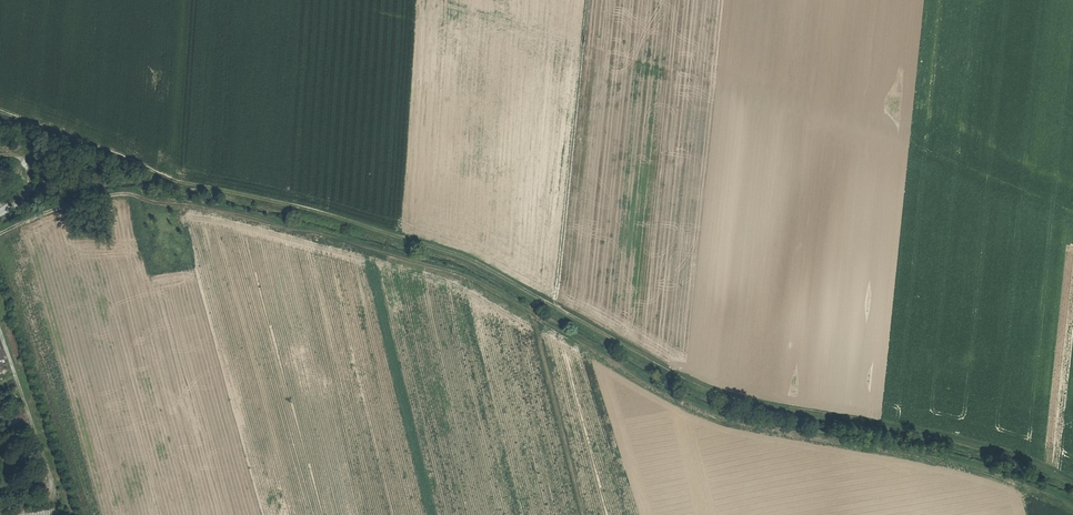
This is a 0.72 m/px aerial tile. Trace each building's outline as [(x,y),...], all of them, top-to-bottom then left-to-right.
[(9,412),(10,425),(24,425),(24,411),(9,412)]
